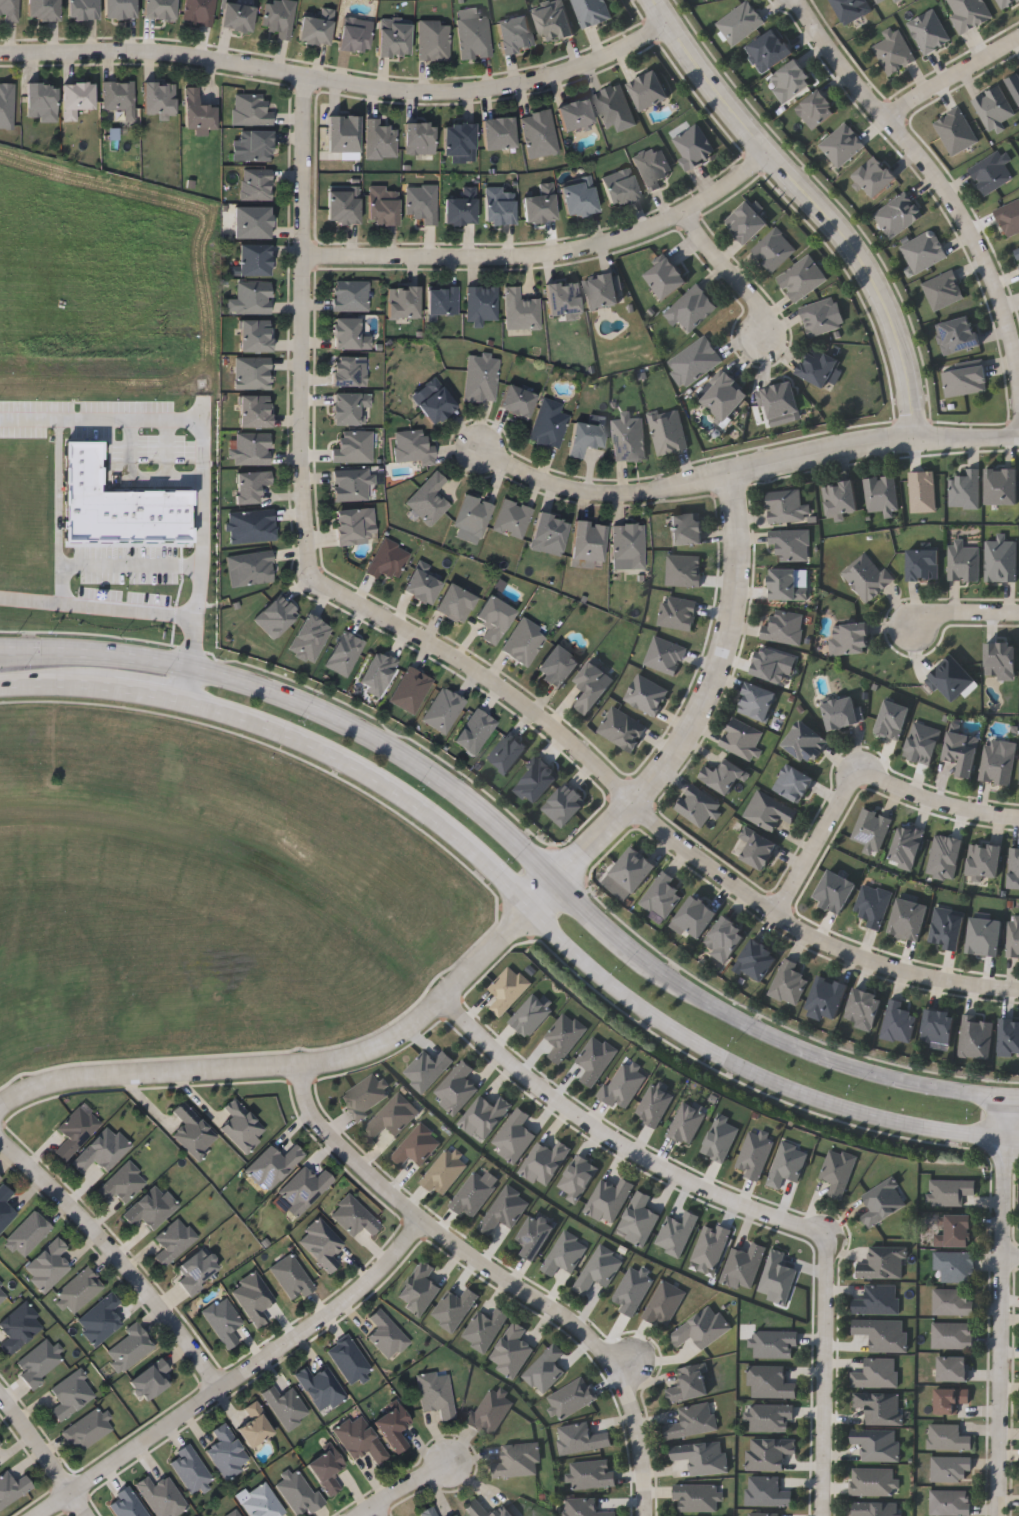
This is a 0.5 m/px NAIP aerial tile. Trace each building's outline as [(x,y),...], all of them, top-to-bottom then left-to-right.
[(4,12),(0,12),(0,0),(20,0),(19,20),(4,20),(4,12)] [(28,19),(29,0),(60,0),(59,19),(28,19)] [(69,19),(69,0),(98,0),(98,19),(69,19)] [(105,17),(105,0),(136,0),(136,17),(105,17)] [(144,18),(145,0),(176,0),(175,21),(144,18)] [(182,21),(186,0),(216,0),(211,26),(182,21)] [(238,3),(238,0),(254,0),(252,31),(222,29),(224,2),(238,3)] [(262,28),(266,0),(288,0),(296,1),(290,40),(277,39),(278,30),(262,28)] [(534,8),(557,0),(564,0),(575,34),(545,43),(534,8)] [(582,29),(573,0),(606,0),(612,19),(582,29)] [(846,25),(834,0),(867,0),(873,13),(846,25)] [(963,36),(995,21),(985,0),(946,0),(963,36)] [(320,17),(321,8),(334,10),(329,45),(299,41),(302,15),(320,17)] [(488,16),(491,56),(460,58),(457,10),(477,8),(477,17),(488,16)] [(340,49),(343,16),(372,19),(368,53),(340,49)] [(534,49),(502,54),(497,21),(529,16),(534,49)] [(379,56),(379,19),(410,19),(410,56),(379,56)] [(449,60),(418,60),(418,20),(449,20),(449,60)] [(884,35),(899,27),(917,62),(889,77),(873,47),(887,40),(884,35)] [(746,49),(778,28),(795,54),(763,75),(746,49)] [(816,85),(785,104),(770,78),(800,60),(816,85)] [(670,98),(641,111),(629,83),(657,70),(670,98)] [(1007,78),(1018,72),(1018,102),(1007,78)] [(134,81),(134,120),(122,120),(122,110),(103,110),(103,81),(134,81)] [(93,108),(76,108),(76,118),(63,118),(63,82),(93,82),(93,108)] [(144,82),(175,82),(175,114),(144,114),(144,82)] [(38,121),(38,117),(27,117),(27,83),(56,83),(56,121),(38,121)] [(593,94),(622,83),(636,124),(618,131),(616,124),(605,128),(593,94)] [(12,127),(0,127),(0,84),(14,84),(12,127)] [(972,99),(999,84),(1015,114),(1001,121),(1005,128),(992,136),(972,99)] [(185,87),(198,87),(198,105),(216,105),(216,128),(185,128),(185,87)] [(796,107),(823,90),(838,113),(812,131),(796,107)] [(268,124),(232,124),(232,93),(268,93),(268,124)] [(565,131),(557,105),(587,97),(594,122),(565,131)] [(559,152),(530,158),(520,115),(549,108),(559,152)] [(954,158),(981,145),(963,109),(936,122),(954,158)] [(360,115),(360,151),(328,151),(328,115),(360,115)] [(379,117),(379,126),(396,126),(396,158),(366,157),(366,117),(379,117)] [(484,149),(484,118),(514,117),(515,148),(484,149)] [(434,153),(405,153),(405,122),(434,122),(434,153)] [(444,155),(444,122),(474,122),(474,155),(444,155)] [(687,171),(679,159),(683,156),(672,139),(698,123),(716,153),(687,171)] [(272,130),(272,160),(240,160),(240,130),(272,130)] [(633,157),(659,145),(673,173),(660,180),(663,186),(649,193),(633,157)] [(1008,166),(1014,163),(1006,150),(972,171),(988,198),(1017,180),(1008,166)] [(898,178),(875,200),(853,177),(876,155),(898,178)] [(641,195),(614,206),(602,177),(628,166),(641,195)] [(271,199),(241,199),(241,168),(271,168),(271,199)] [(567,216),(561,183),(591,177),(598,210),(567,216)] [(556,220),(525,222),(524,195),(541,195),(540,183),(554,182),(556,220)] [(406,216),(406,184),(437,184),(437,224),(422,224),(422,216),(406,216)] [(360,185),(360,223),(328,223),(328,185),(360,185)] [(398,186),(398,224),(369,224),(369,186),(398,186)] [(476,186),(476,224),(445,224),(445,197),(462,197),(462,186),(476,186)] [(515,223),(486,223),(486,188),(515,188),(515,223)] [(995,207),(1018,197),(1018,231),(1007,236),(995,207)] [(747,245),(725,221),(748,200),(770,223),(747,245)] [(271,206),(271,238),(235,238),(235,206),(271,206)] [(798,248),(774,272),(752,250),(775,226),(798,248)] [(270,275),(240,275),(240,243),(271,244),(270,275)] [(689,280),(666,300),(643,273),(665,253),(689,280)] [(828,279),(794,302),(777,277),(810,253),(828,279)] [(935,312),(923,283),(954,270),(966,298),(935,312)] [(584,278),(615,273),(620,305),(588,309),(584,278)] [(332,309),(332,280),(367,280),(367,309),(332,309)] [(236,281),(271,281),(271,313),(236,313),(236,281)] [(580,313),(550,316),(547,283),(577,281),(580,313)] [(680,322),(676,326),(664,313),(697,283),(718,306),(690,332),(680,322)] [(419,317),(388,317),(388,286),(419,286),(419,317)] [(457,286),(457,315),(427,315),(427,286),(457,286)] [(498,286),(498,321),(466,321),(466,286),(498,286)] [(540,298),(540,329),(505,329),(505,286),(520,286),(520,298),(540,298)] [(800,306),(834,297),(842,327),(809,337),(800,306)] [(359,317),(359,349),(334,349),(334,317),(359,317)] [(983,349),(976,318),(938,326),(945,357),(983,349)] [(241,352),(241,319),(271,319),(271,352),(241,352)] [(724,361),(687,386),(669,361),(706,335),(724,361)] [(828,390),(797,373),(813,345),(844,363),(828,390)] [(494,402),(464,399),(468,354),(498,357),(494,402)] [(366,386),(333,386),(333,356),(366,356),(366,386)] [(235,388),(235,357),(271,357),(271,388),(235,388)] [(726,422),(701,400),(726,372),(750,394),(726,422)] [(424,385),(435,376),(457,407),(433,424),(418,403),(431,394),(424,385)] [(526,419),(499,407),(510,382),(537,394),(526,419)] [(768,419),(761,389),(793,382),(800,412),(768,419)] [(367,393),(367,406),(362,406),(362,424),(334,424),(334,393),(367,393)] [(240,395),(261,395),(261,401),(271,401),(271,427),(240,427),(240,395)] [(529,440),(542,396),(563,403),(561,412),(569,414),(559,449),(529,440)] [(686,449),(657,454),(651,417),(680,412),(686,449)] [(646,459),(615,461),(612,420),(627,419),(627,418),(643,417),(646,459)] [(603,448),(585,445),(583,458),(569,456),(575,420),(606,426),(603,448)] [(394,430),(427,430),(427,449),(435,449),(435,463),(394,463),(394,430)] [(372,462),(331,462),(331,447),(339,447),(339,431),(372,431),(372,462)] [(271,433),(271,464),(235,464),(235,433),(271,433)] [(369,468),(370,499),(334,500),(333,469),(369,468)] [(450,503),(431,526),(405,503),(434,468),(447,479),(437,491),(450,503)] [(986,468),(1017,468),(1017,504),(986,504),(986,468)] [(237,504),(237,471),(272,470),(272,484),(260,485),(260,503),(237,504)] [(983,470),(969,470),(969,478),(952,478),(952,510),(983,510),(983,470)] [(867,511),(864,478),(895,475),(899,514),(884,516),(883,510),(867,511)] [(823,486),(855,481),(859,512),(827,516),(823,486)] [(808,503),(808,521),(769,523),(768,491),(801,489),(802,503),(808,503)] [(493,502),(482,541),(461,535),(463,528),(454,526),(464,493),(493,502)] [(493,530),(502,498),(532,506),(524,538),(493,530)] [(374,540),(337,541),(336,509),(373,508),(374,540)] [(228,511),(274,509),(275,540),(229,542),(228,511)] [(568,517),(562,554),(531,549),(537,512),(568,517)] [(671,513),(702,512),(702,545),(672,546),(671,513)] [(576,520),(607,523),(603,561),(572,558),(576,520)] [(614,569),(614,523),(644,523),(644,569),(614,569)] [(771,530),(809,530),(809,560),(771,560),(771,530)] [(985,582),(985,540),(996,540),(996,534),(1005,534),(1005,541),(1016,540),(1016,582),(985,582)] [(395,580),(381,573),(378,579),(365,572),(384,537),(411,552),(395,580)] [(982,548),(966,548),(966,541),(951,541),(951,583),(982,583),(982,548)] [(940,549),(940,581),(908,581),(908,549),(940,549)] [(869,603),(841,572),(867,550),(894,581),(869,603)] [(228,571),(227,554),(272,551),(274,582),(235,585),(234,571),(228,571)] [(701,555),(701,586),(667,586),(667,555),(701,555)] [(427,574),(442,582),(430,605),(402,591),(419,560),(431,566),(427,574)] [(808,568),(808,600),(770,600),(770,568),(808,568)] [(477,597),(463,624),(435,610),(449,583),(477,597)] [(517,612),(495,646),(481,637),(488,627),(475,618),(490,594),(517,612)] [(698,600),(693,631),(659,625),(664,595),(698,600)] [(799,645),(761,638),(764,624),(769,625),(772,609),(805,615),(799,645)] [(501,651),(520,616),(548,632),(529,666),(501,651)] [(870,654),(831,655),(831,624),(869,623),(870,654)] [(561,691),(535,672),(555,644),(581,662),(561,691)] [(985,644),(1015,644),(1015,679),(985,679),(985,644)] [(788,653),(782,681),(752,675),(759,646),(788,653)] [(930,680),(955,707),(980,684),(955,657),(930,680)] [(588,716),(576,707),(587,691),(575,682),(591,661),(616,680),(588,716)] [(778,692),(768,721),(736,710),(746,681),(778,692)] [(860,721),(831,730),(823,704),(853,695),(860,721)] [(597,732),(612,706),(648,726),(633,752),(597,732)] [(720,746),(732,716),(766,731),(754,760),(720,746)] [(829,741),(809,764),(784,741),(804,718),(829,741)] [(976,779),(982,737),(951,732),(947,760),(963,763),(961,777),(976,779)] [(1010,783),(980,780),(984,739),(1015,742),(1010,783)] [(731,795),(698,777),(706,764),(719,771),(727,757),(746,768),(731,795)] [(801,803),(773,787),(788,761),(816,777),(801,803)] [(721,807),(701,829),(675,805),(695,783),(721,807)] [(800,809),(793,823),(781,817),(775,831),(744,817),(757,789),(800,809)] [(892,816),(881,851),(851,841),(862,807),(892,816)] [(766,870),(741,859),(749,842),(740,838),(745,826),(779,842),(766,870)] [(1001,844),(998,877),(967,874),(969,842),(1001,844)] [(636,893),(611,872),(634,845),(658,865),(636,893)] [(640,902),(663,869),(677,879),(672,886),(684,894),(666,920),(640,902)] [(814,901),(829,869),(858,882),(842,914),(814,901)] [(881,930),(866,925),(869,916),(854,912),(863,883),(892,892),(881,930)] [(719,911),(701,938),(675,921),(693,894),(719,911)] [(930,905),(920,941),(889,932),(900,896),(930,905)] [(968,914),(939,909),(932,945),(962,950),(968,914)] [(726,962),(702,945),(725,914),(749,932),(726,962)] [(999,955),(967,953),(970,917),(1001,919),(999,955)] [(1007,917),(1018,917),(1018,956),(1007,956),(1007,917)] [(735,967),(753,937),(780,953),(763,983),(735,967)] [(800,963),(797,970),(809,975),(798,1006),(770,996),(783,957),(800,963)] [(820,974),(849,984),(836,1022),(806,1012),(820,974)] [(883,995),(874,1030),(845,1022),(855,987),(883,995)] [(902,1008),(916,1011),(911,1043),(882,1037),(889,998),(904,1000),(902,1008)] [(950,1044),(922,1039),(927,1007),(955,1011),(950,1044)] [(989,1059),(958,1056),(962,1015),(993,1018),(989,1059)] [(1000,1018),(1018,1018),(1018,1056),(1000,1055),(1000,1018)] [(397,1136),(386,1126),(373,1140),(362,1130),(398,1092),(419,1113),(397,1136)] [(172,1111),(181,1102),(215,1137),(194,1157),(172,1135),(184,1123),(172,1111)] [(57,1128),(80,1104),(100,1123),(65,1161),(54,1151),(67,1137),(57,1128)] [(421,1165),(411,1156),(402,1167),(390,1156),(422,1122),(443,1142),(421,1165)] [(105,1171),(94,1159),(80,1173),(69,1162),(108,1123),(130,1146),(105,1171)] [(271,1144),(282,1156),(295,1143),(306,1154),(268,1191),(245,1169),(271,1144)] [(468,1163),(445,1197),(421,1182),(444,1147),(468,1163)] [(828,1195),(832,1182),(819,1178),(829,1148),(856,1157),(842,1200),(828,1195)] [(94,1192),(127,1159),(147,1180),(124,1204),(114,1194),(105,1203),(94,1192)] [(334,1180),(301,1212),(279,1190),(305,1165),(316,1177),(323,1169),(334,1180)] [(472,1220),(450,1204),(474,1171),(496,1187),(472,1220)] [(908,1204),(869,1227),(861,1214),(871,1209),(862,1194),(892,1177),(908,1204)] [(120,1214),(157,1182),(178,1206),(151,1229),(140,1217),(130,1226),(120,1214)] [(966,1208),(966,1198),(979,1198),(979,1183),(932,1182),(932,1208),(966,1208)] [(530,1201),(512,1228),(500,1220),(490,1235),(478,1227),(506,1185),(530,1201)] [(381,1224),(372,1234),(362,1226),(352,1236),(328,1214),(348,1193),(381,1224)] [(21,1258),(3,1240),(34,1209),(52,1227),(21,1258)] [(535,1261),(522,1253),(528,1244),(518,1238),(534,1212),(557,1226),(535,1261)] [(197,1237),(163,1267),(153,1255),(162,1247),(154,1237),(179,1215),(197,1237)] [(330,1255),(339,1265),(329,1273),(296,1238),(319,1217),(344,1244),(330,1255)] [(938,1237),(938,1248),(974,1248),(974,1217),(949,1217),(949,1237),(938,1237)] [(571,1273),(560,1265),(553,1276),(540,1267),(565,1229),(590,1245),(571,1273)] [(60,1254),(72,1267),(44,1293),(21,1269),(56,1235),(67,1247),(60,1254)] [(608,1286),(595,1279),(586,1296),(573,1289),(598,1244),(624,1258),(608,1286)] [(178,1280),(185,1275),(177,1265),(204,1245),(222,1270),(189,1295),(178,1280)] [(904,1278),(858,1278),(858,1262),(869,1262),(869,1246),(904,1246),(904,1278)] [(290,1301),(269,1266),(292,1252),(313,1288),(290,1301)] [(944,1284),(977,1284),(977,1254),(936,1254),(936,1272),(944,1272),(944,1284)] [(430,1277),(442,1285),(422,1317),(396,1300),(422,1259),(436,1268),(430,1277)] [(104,1286),(72,1314),(54,1293),(87,1265),(104,1286)] [(618,1309),(621,1304),(612,1300),(629,1265),(653,1277),(634,1317),(618,1309)] [(275,1301),(259,1311),(266,1321),(256,1328),(229,1287),(255,1270),(275,1301)] [(686,1292),(665,1329),(642,1316),(663,1279),(686,1292)] [(898,1314),(853,1314),(853,1298),(864,1298),(864,1284),(898,1284),(898,1314)] [(8,1293),(0,1301),(0,1285),(8,1293)] [(460,1296),(467,1287),(480,1296),(453,1332),(430,1316),(450,1288),(460,1296)] [(74,1321),(111,1290),(121,1302),(112,1309),(123,1323),(94,1346),(74,1321)] [(975,1317),(975,1291),(936,1291),(936,1317),(975,1317)] [(232,1330),(239,1340),(226,1349),(201,1311),(224,1295),(242,1323),(232,1330)] [(7,1337),(0,1328),(0,1320),(25,1300),(45,1325),(8,1355),(0,1346),(0,1342),(7,1337)] [(702,1348),(693,1335),(677,1346),(668,1334),(713,1303),(731,1329),(702,1348)] [(376,1329),(368,1315),(384,1306),(407,1346),(384,1359),(369,1333),(376,1329)] [(479,1308),(490,1315),(496,1306),(510,1315),(485,1353),(461,1337),(479,1308)] [(534,1347),(514,1378),(488,1360),(514,1319),(527,1328),(520,1338),(534,1347)] [(906,1351),(870,1351),(870,1335),(853,1335),(853,1319),(906,1319),(906,1351)] [(124,1329),(135,1320),(154,1346),(119,1372),(104,1351),(128,1334),(124,1329)] [(976,1324),(935,1324),(935,1351),(976,1351),(976,1324)] [(325,1349),(348,1334),(372,1370),(349,1385),(325,1349)] [(31,1386),(13,1362),(46,1337),(52,1345),(55,1343),(66,1359),(31,1386)] [(555,1362),(565,1372),(542,1394),(522,1374),(554,1342),(565,1352),(555,1362)] [(128,1380),(161,1357),(168,1367),(160,1373),(167,1384),(143,1401),(128,1380)] [(897,1387),(851,1387),(851,1370),(864,1370),(864,1357),(897,1357),(897,1387)] [(972,1383),(972,1358),(941,1358),(941,1383),(972,1383)] [(670,1403),(666,1387),(682,1383),(678,1368),(702,1362),(709,1394),(670,1403)] [(346,1395),(320,1413),(293,1374),(305,1365),(311,1375),(325,1365),(346,1395)] [(796,1397),(749,1397),(749,1365),(785,1365),(785,1384),(797,1384),(796,1397)] [(96,1395),(58,1421),(50,1409),(59,1402),(49,1388),(78,1368),(96,1395)] [(416,1375),(447,1370),(455,1418),(441,1420),(439,1409),(422,1411),(416,1375)] [(284,1430),(261,1391),(273,1384),(278,1393),(292,1385),(309,1416),(284,1430)] [(514,1399),(492,1438),(467,1423),(489,1385),(514,1399)] [(961,1416),(961,1405),(972,1405),(972,1390),(939,1390),(939,1416),(961,1416)] [(866,1424),(866,1406),(853,1406),(853,1392),(901,1393),(901,1425),(866,1424)] [(251,1448),(236,1428),(250,1418),(243,1408),(254,1400),(276,1430),(251,1448)] [(411,1422),(398,1430),(408,1445),(394,1453),(372,1417),(398,1401),(411,1422)] [(679,1406),(711,1401),(716,1431),(666,1439),(663,1424),(681,1422),(679,1406)] [(792,1431),(749,1431),(749,1404),(792,1404),(792,1431)] [(78,1453),(62,1431),(96,1406),(113,1428),(78,1453)] [(361,1411),(388,1458),(377,1465),(368,1449),(351,1460),(332,1428),(361,1411)] [(206,1448),(218,1441),(211,1429),(226,1421),(250,1465),(223,1480),(206,1448)] [(557,1425),(588,1421),(589,1433),(610,1431),(612,1448),(560,1454),(557,1425)] [(963,1426),(931,1426),(931,1451),(975,1451),(975,1437),(963,1437),(963,1426)] [(898,1430),(898,1461),(861,1461),(861,1445),(852,1445),(852,1430),(898,1430)] [(795,1453),(784,1453),(784,1470),(748,1470),(748,1438),(795,1438),(795,1453)] [(727,1473),(690,1474),(689,1459),(671,1460),(670,1444),(725,1441),(727,1473)] [(191,1496),(167,1457),(189,1443),(214,1482),(191,1496)] [(503,1463),(502,1444),(539,1443),(540,1475),(492,1476),(492,1463),(503,1463)] [(345,1465),(331,1474),(341,1488),(329,1496),(306,1462),(332,1445),(345,1465)] [(934,1484),(974,1484),(974,1459),(934,1459),(934,1484)] [(570,1461),(612,1460),(613,1487),(571,1488),(570,1461)] [(322,1504),(301,1515),(294,1515),(274,1481),(300,1466),(322,1504)] [(895,1468),(895,1495),(851,1495),(851,1468),(895,1468)] [(34,1490),(0,1506),(0,1475),(8,1471),(13,1480),(26,1474),(34,1490)] [(187,1507),(173,1515),(155,1515),(135,1482),(147,1475),(153,1483),(167,1475),(187,1507)] [(780,1491),(793,1491),(793,1505),(746,1505),(746,1476),(780,1476),(780,1491)] [(284,1515),(282,1515),(250,1515),(240,1497),(268,1482),(284,1515)] [(718,1511),(675,1511),(675,1484),(718,1484),(718,1511)] [(128,1486),(148,1515),(116,1515),(106,1501),(128,1486)] [(933,1492),(933,1515),(972,1515),(972,1492),(933,1492)] [(503,1504),(514,1515),(472,1515),(465,1509),(477,1497),(492,1514),(503,1504)] [(615,1505),(615,1515),(563,1515),(563,1497),(596,1497),(596,1505),(615,1505)] [(901,1502),(901,1515),(853,1515),(853,1501),(901,1502)] [(432,1505),(437,1515),(422,1515),(420,1510),(432,1505)]
